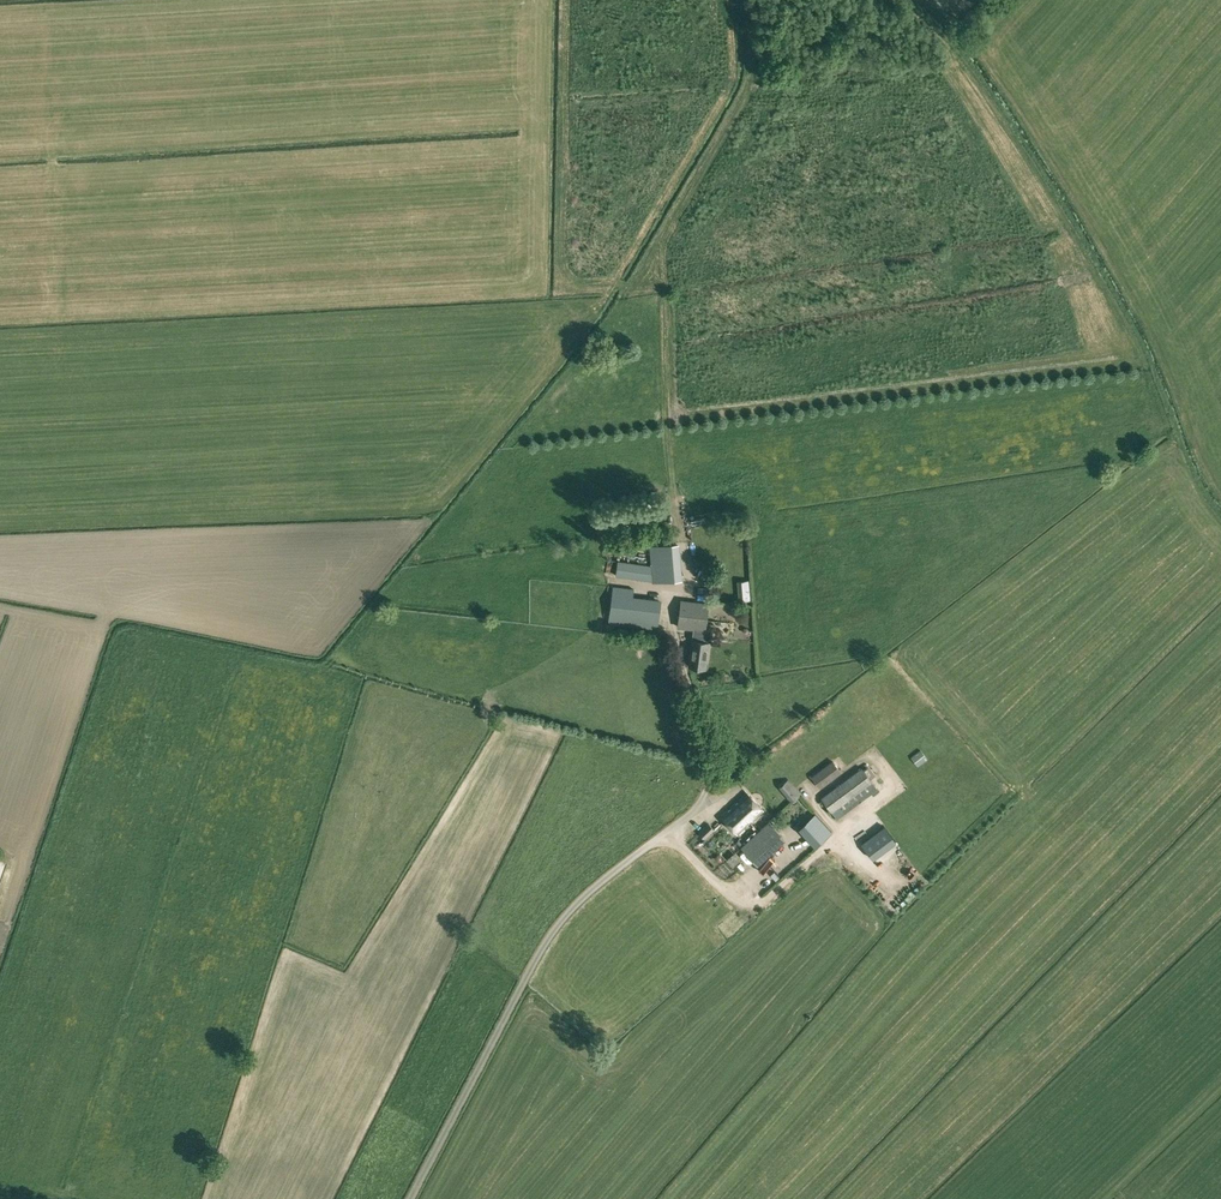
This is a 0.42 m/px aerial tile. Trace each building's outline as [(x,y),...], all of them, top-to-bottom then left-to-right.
[(638,524),(639,532),(650,530),(648,522),(638,524)] [(669,524),(656,525),(657,535),(670,533),(669,524)] [(659,582),(679,580),(678,564),(676,544),(656,545),(650,546),(652,565),(617,560),(615,576),(659,582)] [(749,580),(737,580),(738,600),(750,599),(749,580)] [(608,622),(625,625),(627,607),(631,607),(632,599),(633,589),(613,586),(608,622)] [(661,602),(632,599),(631,607),(627,607),(625,625),(657,629),(661,602)] [(706,668),(710,637),(711,629),(705,628),(708,604),(682,601),(679,626),(697,629),(695,641),(692,641),(689,666),(706,668)] [(920,749),(911,757),(918,766),(928,758),(920,749)] [(812,777),(820,787),(841,771),(833,761),(812,777)] [(831,812),(872,781),(862,767),(821,798),(831,812)] [(793,800),(799,794),(795,789),(788,795),(793,800)] [(744,815),(751,822),(757,816),(764,810),(747,792),(733,805),(743,816),(744,815)] [(743,816),(733,805),(721,816),(738,834),(751,822),(744,815),(743,816)] [(769,820),(764,826),(741,847),(758,865),(786,838),(769,820)] [(868,832),(874,840),(888,829),(881,821),(868,832)] [(705,838),(713,829),(707,823),(699,833),(705,838)] [(853,842),(860,852),(874,842),(867,832),(853,842)] [(733,867),(741,859),(735,852),(726,860),(733,867)]
